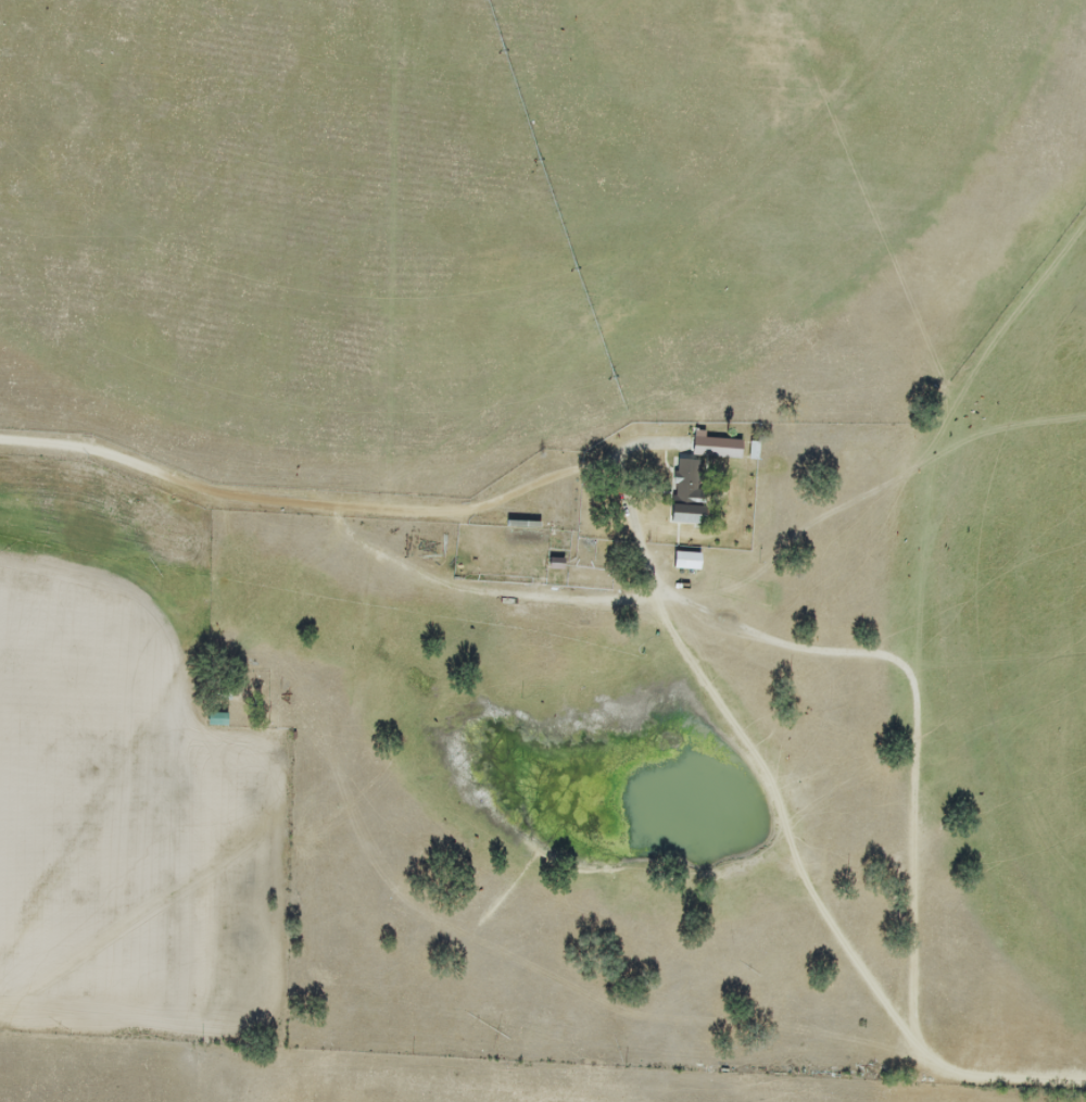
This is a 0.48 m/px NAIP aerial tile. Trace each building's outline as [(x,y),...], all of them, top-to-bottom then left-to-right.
[(706,508),(706,490),(699,490),(700,460),(676,459),(675,507),(706,508)] [(596,553),(596,533),(578,532),(577,552),(596,553)] [(673,569),(700,569),(700,552),(673,552),(673,569)] [(598,567),(574,567),(574,589),(598,589),(598,567)]
